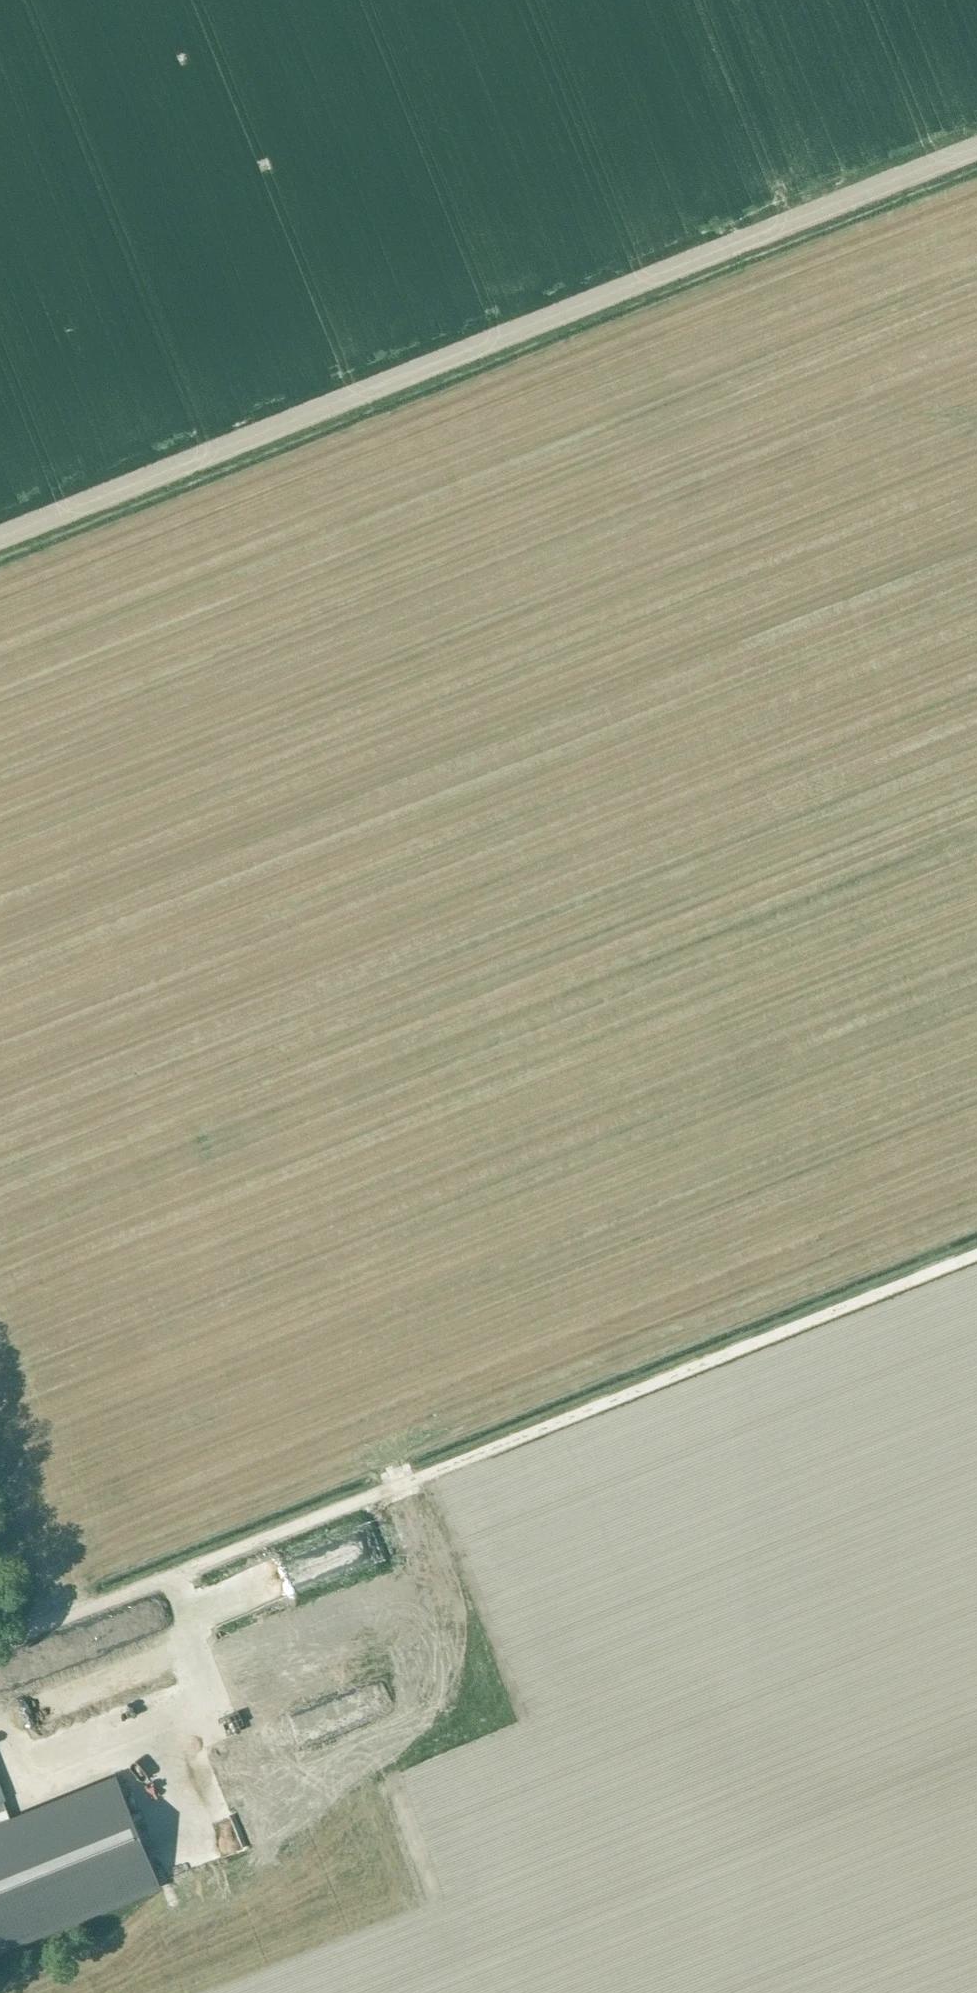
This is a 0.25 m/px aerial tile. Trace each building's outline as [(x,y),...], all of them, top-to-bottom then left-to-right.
[(10,1816),(4,1818),(0,1820),(0,1949),(160,1887),(116,1775),(10,1816)] [(10,1816),(3,1800),(0,1792),(0,1820),(4,1818),(10,1816)]
